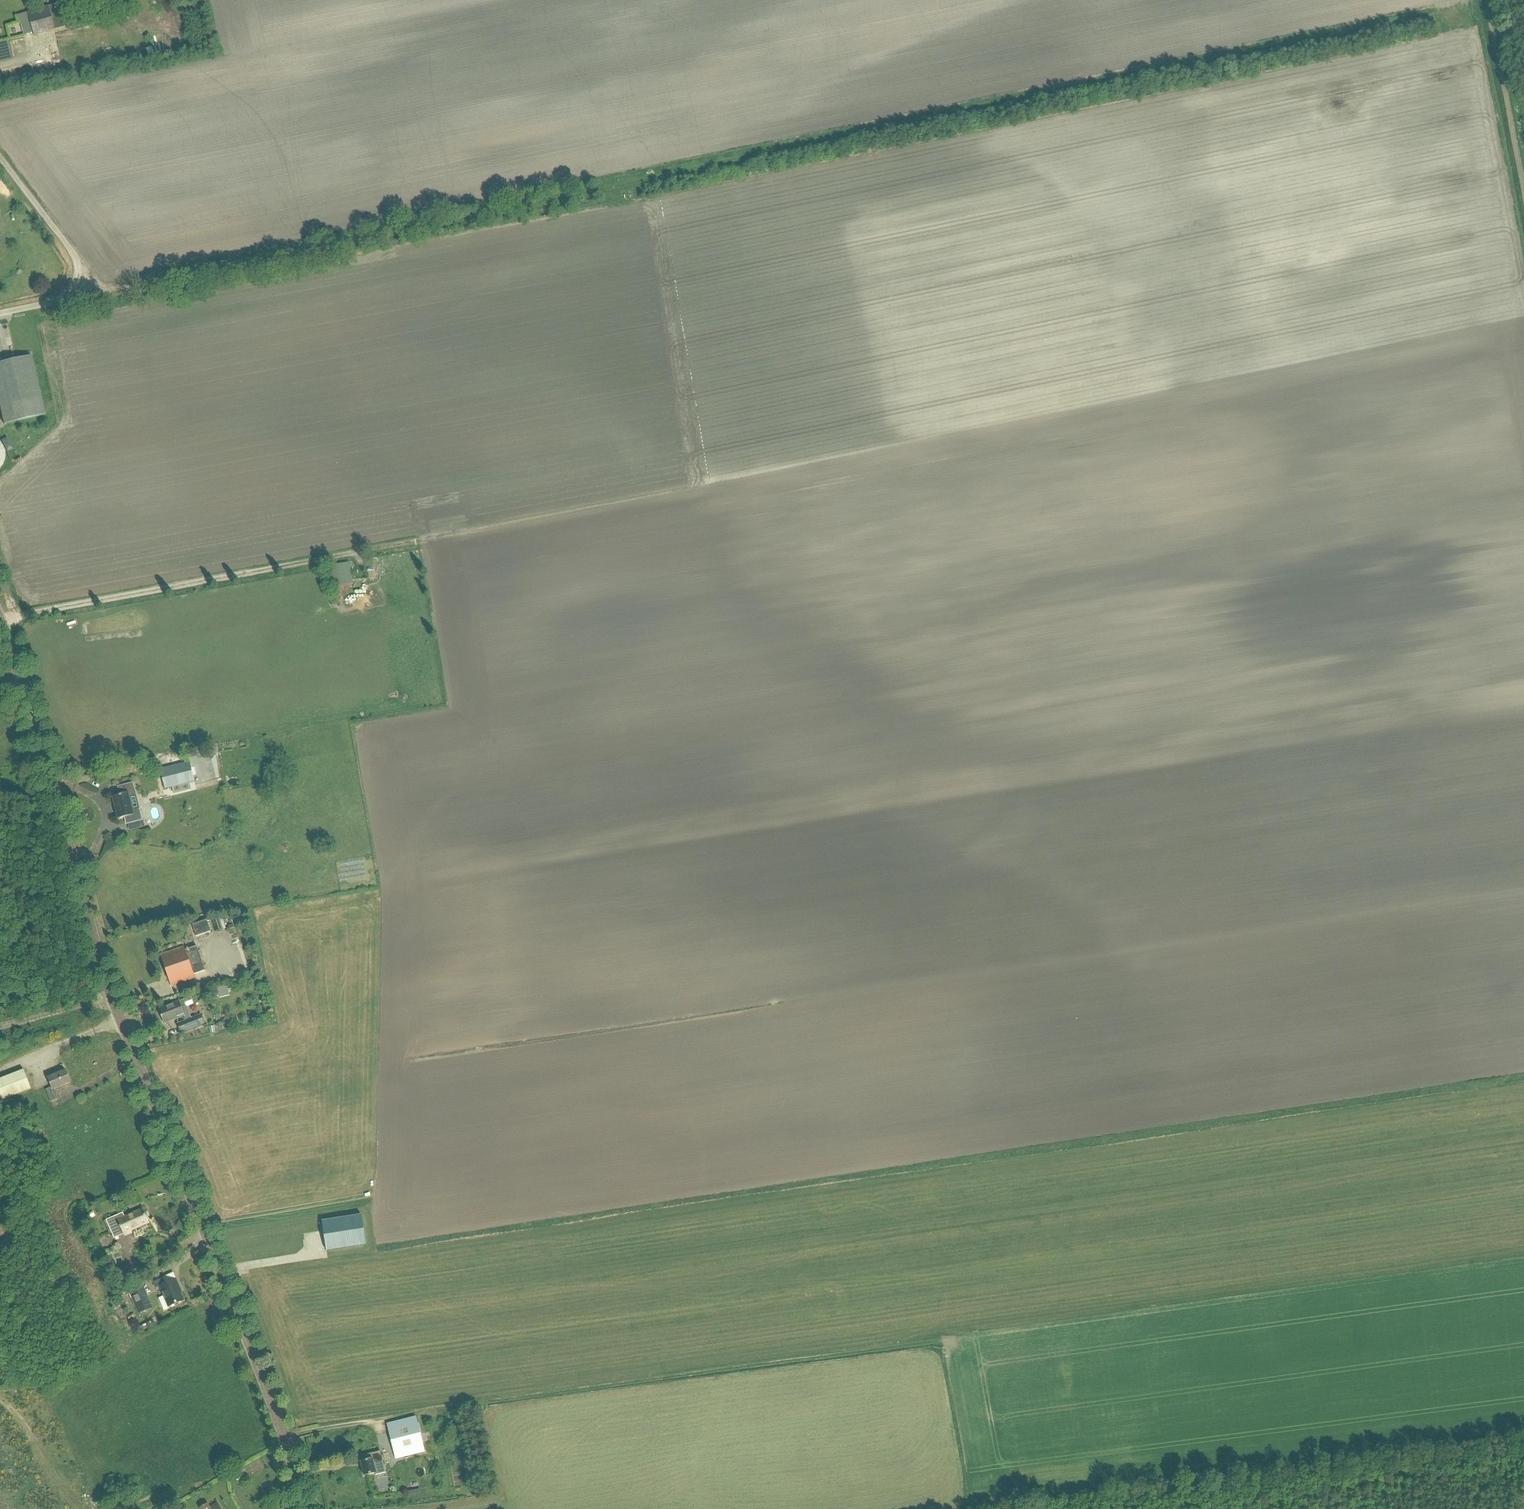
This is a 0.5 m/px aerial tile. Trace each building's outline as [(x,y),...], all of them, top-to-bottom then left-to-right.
[(49,8),(55,30),(65,28),(59,5),(49,8)] [(33,34),(28,14),(19,16),(25,36),(33,34)] [(65,52),(64,41),(51,43),(52,53),(65,52)] [(42,49),(43,61),(52,60),(50,48),(42,49)] [(44,417),(32,358),(0,365),(0,410),(3,426),(44,417)] [(365,576),(364,558),(360,559),(360,554),(355,555),(356,577),(365,576)] [(349,562),(329,565),(332,587),(353,584),(349,562)] [(165,789),(195,782),(189,762),(160,769),(165,789)] [(133,811),(129,797),(136,795),(133,783),(118,787),(120,796),(113,798),(119,820),(125,818),(127,825),(143,821),(140,809),(133,811)] [(197,937),(211,932),(207,920),(193,925),(197,937)] [(205,971),(197,947),(185,951),(184,947),(161,955),(172,987),(195,979),(194,975),(205,971)] [(243,963),(230,967),(232,972),(244,968),(243,963)] [(187,1006),(184,1000),(159,1009),(165,1023),(184,1016),(186,1021),(178,1024),(181,1033),(204,1023),(201,1015),(192,1019),(187,1006)] [(235,1027),(234,1019),(222,1021),(223,1029),(235,1027)] [(32,1089),(25,1070),(0,1080),(0,1102),(32,1089)] [(51,1102),(57,1099),(53,1090),(71,1083),(66,1071),(48,1078),(52,1087),(46,1090),(51,1102)] [(148,1221),(143,1210),(125,1217),(123,1213),(106,1221),(114,1239),(131,1231),(146,1224),(145,1222),(148,1221)] [(323,1225),(327,1252),(367,1245),(362,1217),(362,1215),(322,1222),(323,1225)] [(165,1284),(163,1279),(154,1283),(156,1289),(160,1287),(169,1307),(184,1301),(178,1288),(179,1288),(176,1280),(165,1284)] [(131,1293),(138,1308),(149,1303),(143,1289),(131,1293)] [(141,1329),(148,1322),(145,1318),(137,1325),(141,1329)] [(389,1432),(396,1459),(425,1452),(418,1425),(389,1432)] [(376,1475),(386,1473),(380,1451),(362,1456),(363,1461),(361,1461),(364,1476),(375,1473),(376,1475)]
